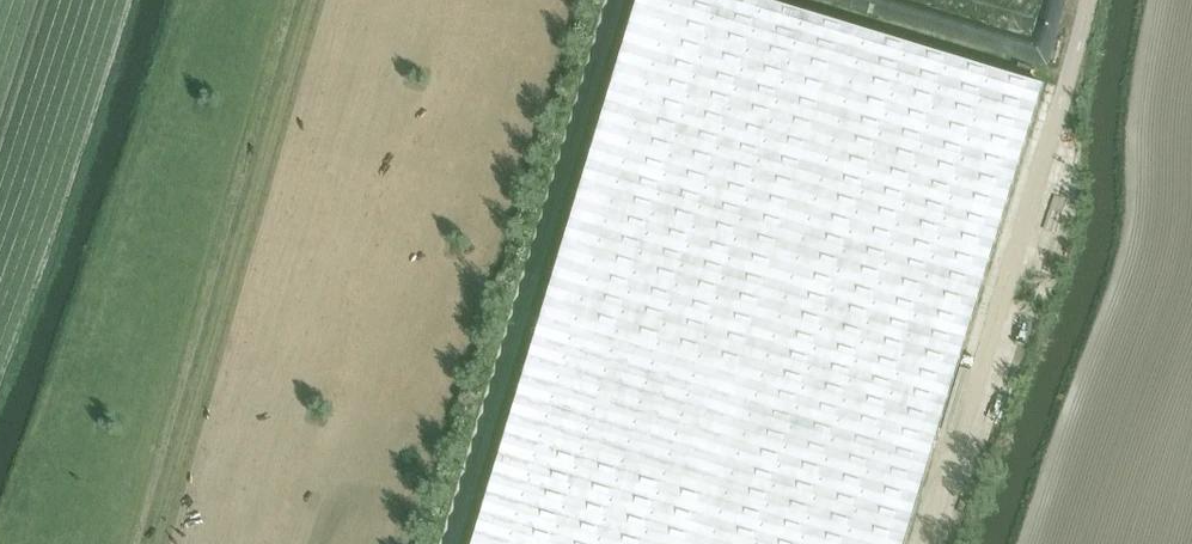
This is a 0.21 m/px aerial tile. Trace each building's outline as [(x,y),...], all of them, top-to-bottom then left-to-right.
[(541,317),(894,425),(936,437),(1043,85),(761,0),(638,0),(541,317)] [(472,543),(903,543),(936,437),(894,425),(541,317),(472,543)]
